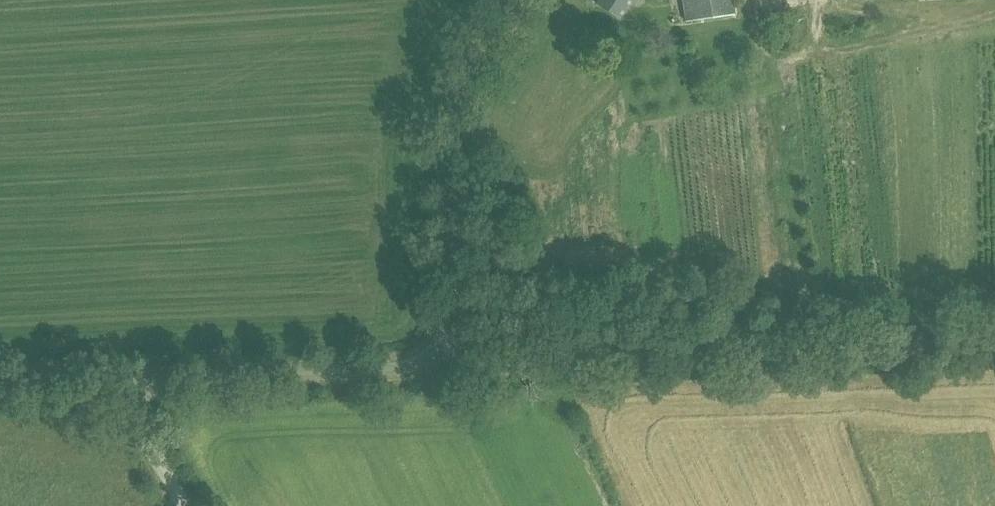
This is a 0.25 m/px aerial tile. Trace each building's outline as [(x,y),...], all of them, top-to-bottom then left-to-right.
[(596,2),(620,19),(632,2),(636,5),(640,0),(597,0),(596,2)] [(735,14),(733,0),(685,0),(688,21),(735,14)]
